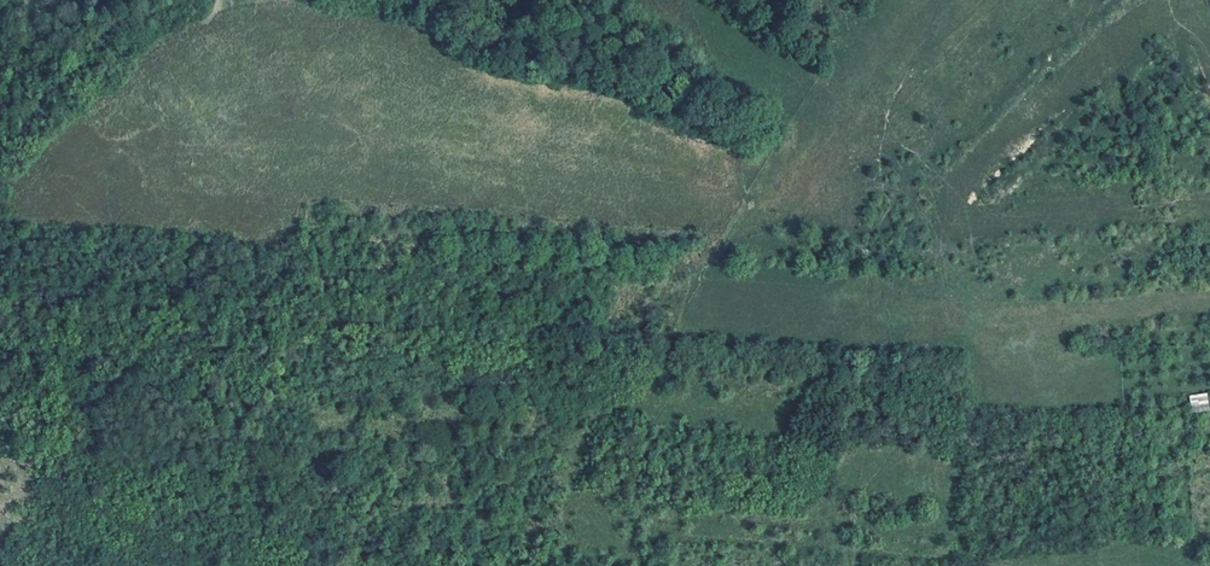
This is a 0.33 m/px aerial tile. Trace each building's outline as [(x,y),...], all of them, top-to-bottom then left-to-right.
[(1189,395),(1191,412),(1209,410),(1207,393),(1189,395)]
